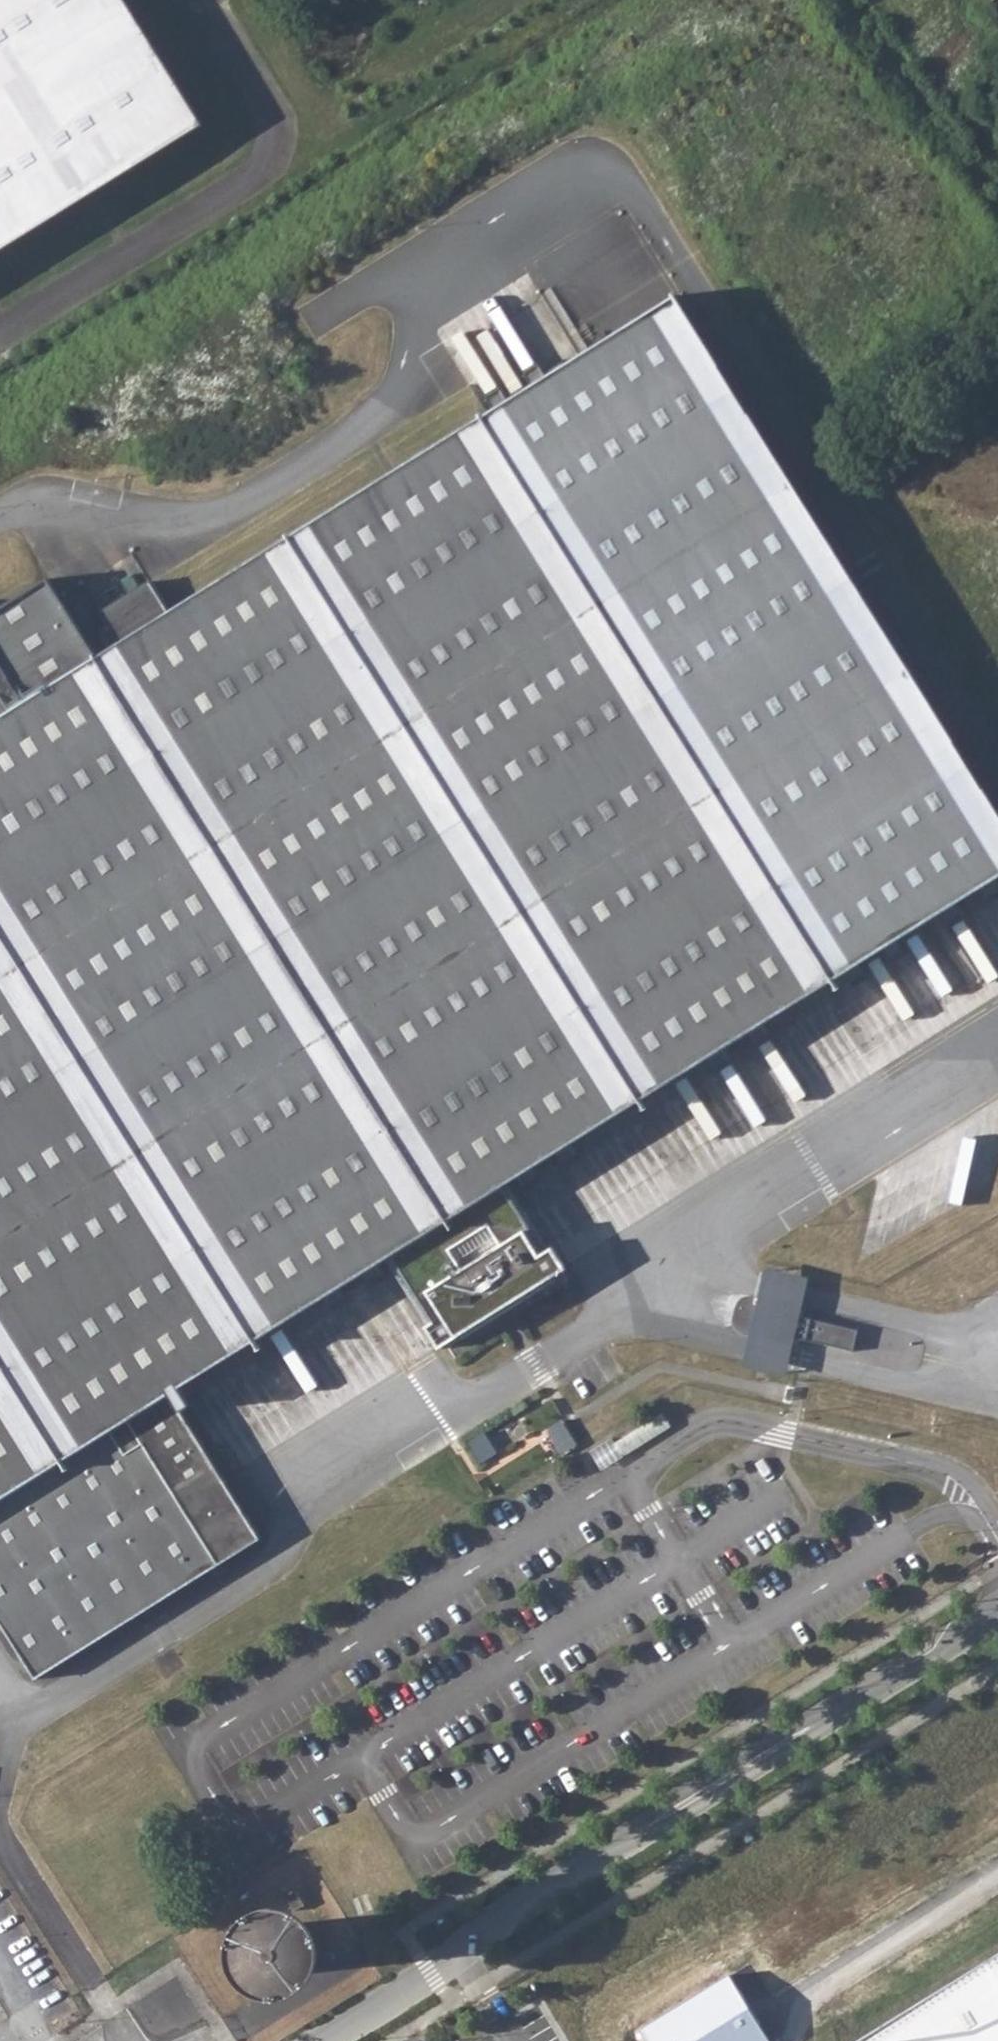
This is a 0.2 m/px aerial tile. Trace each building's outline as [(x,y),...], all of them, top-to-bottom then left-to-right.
[(204,127),(125,0),(0,0),(0,254),(204,127)] [(38,1679),(262,1539),(172,1394),(392,1256),(434,1322),(427,1327),(440,1349),(568,1269),(554,1247),(547,1251),(506,1186),(997,874),(997,833),(662,300),(169,613),(111,650),(98,658),(48,578),(0,609),(0,1619),(38,1679)] [(99,631),(111,650),(169,613),(149,581),(102,611),(110,624),(99,631)] [(771,1303),(763,1337),(788,1343),(790,1336),(853,1350),(858,1330),(795,1315),(796,1308),(771,1303)] [(295,1892),(286,1897),(294,1912),(304,1906),(295,1892)] [(257,1944),(257,1956),(261,1965),(266,1971),(276,1975),(285,1975),(294,1971),(300,1966),(305,1958),(306,1948),(303,1939),(297,1932),(289,1927),(279,1926),(272,1927),(266,1931),(261,1936),(257,1944)] [(857,2040),(997,2040),(997,1954),(857,2040)]
